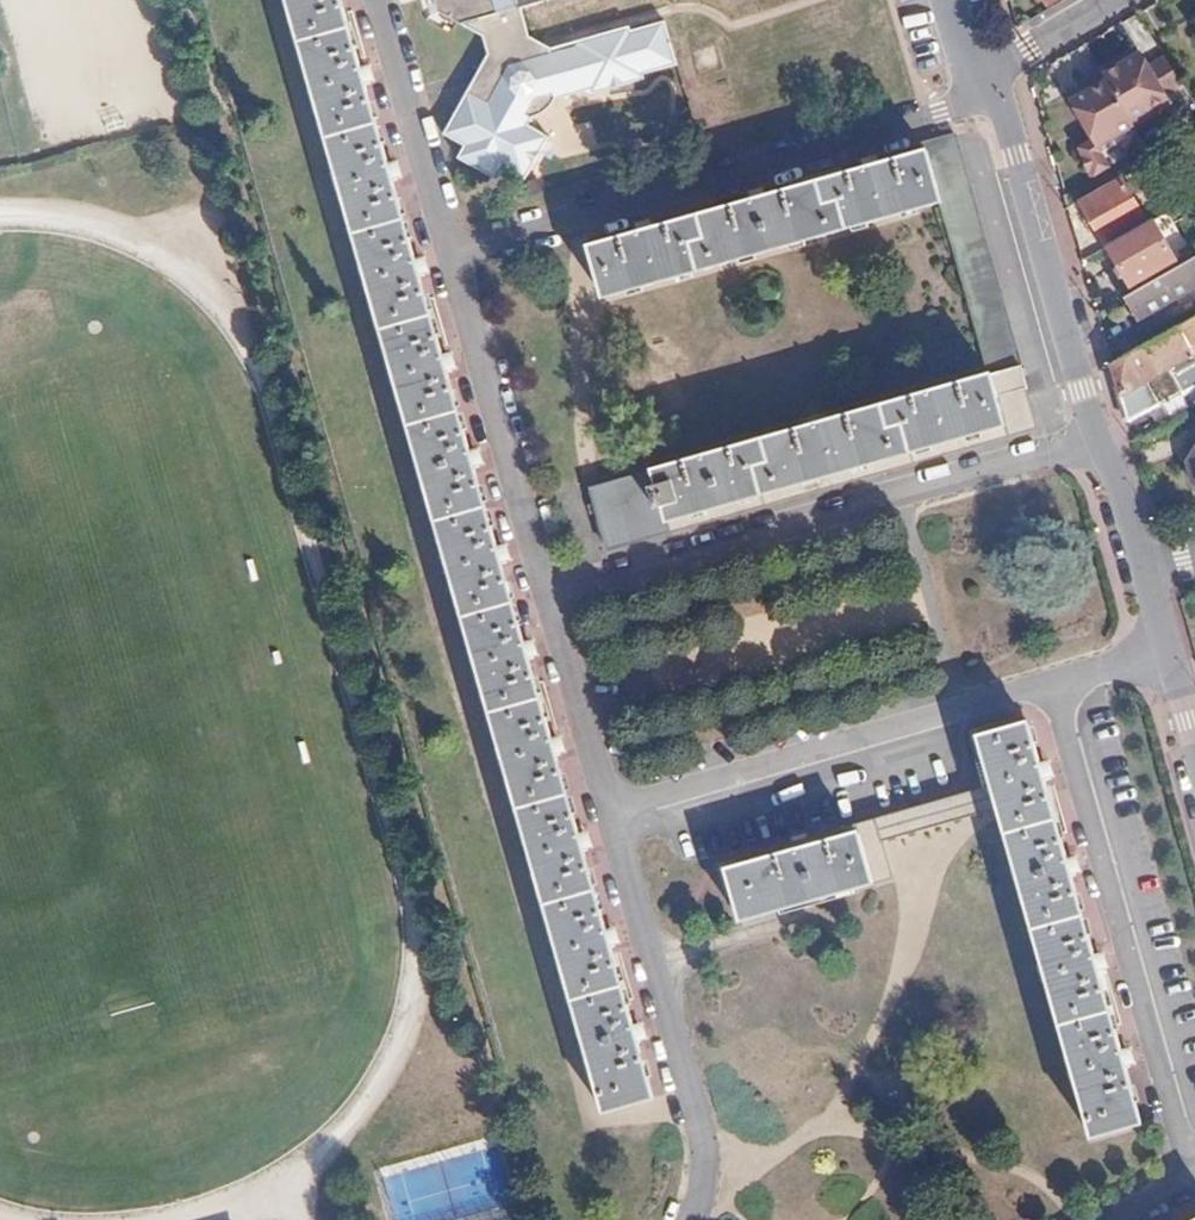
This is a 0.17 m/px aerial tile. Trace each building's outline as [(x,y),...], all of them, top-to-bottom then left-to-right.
[(604,1112),(654,1096),(342,0),(288,0),(604,1112)] [(518,0),(433,0),(437,15),(483,38),(486,55),(446,138),(468,149),(463,160),(502,179),(507,169),(529,179),(549,133),(529,122),(547,112),(557,94),(589,85),(592,92),(644,76),(643,69),(674,60),(662,16),(631,26),(628,21),(550,44),(546,54),(524,43),(528,33),(521,8),(518,0)] [(546,54),(550,44),(528,33),(524,43),(546,54)] [(1125,63),(1142,53),(1138,47),(1122,57),(1125,63)] [(1183,84),(1167,56),(1150,66),(1142,53),(1125,63),(1122,57),(1102,69),(1105,74),(1138,132),(1140,132),(1136,126),(1155,115),(1151,109),(1169,99),(1166,94),(1183,84)] [(1127,140),(1138,132),(1105,74),(1086,85),(1089,92),(1072,102),(1095,141),(1083,149),(1089,174),(1100,166),(1104,172),(1111,167),(1099,148),(1111,141),(1124,134),(1127,140)] [(1089,92),(1086,85),(1069,96),(1072,102),(1089,92)] [(1172,104),(1169,99),(1151,109),(1155,115),(1172,104)] [(1114,147),(1127,140),(1124,134),(1111,141),(1114,147)] [(925,151),(588,247),(603,298),(940,203),(989,374),(588,487),(605,546),(1037,422),(954,135),(923,144),(925,151)] [(1100,166),(1089,174),(1090,179),(1104,172),(1100,166)] [(1146,217),(1121,176),(1081,199),(1105,242),(1146,217)] [(1175,260),(1153,222),(1109,248),(1131,284),(1175,260)] [(1124,299),(1138,321),(1194,287),(1194,258),(1124,299)] [(1113,365),(1129,419),(1194,380),(1194,319),(1113,365)] [(992,785),(724,862),(742,920),(891,876),(883,842),(999,807),(1092,1135),(1140,1121),(1028,721),(978,736),(992,785)]
